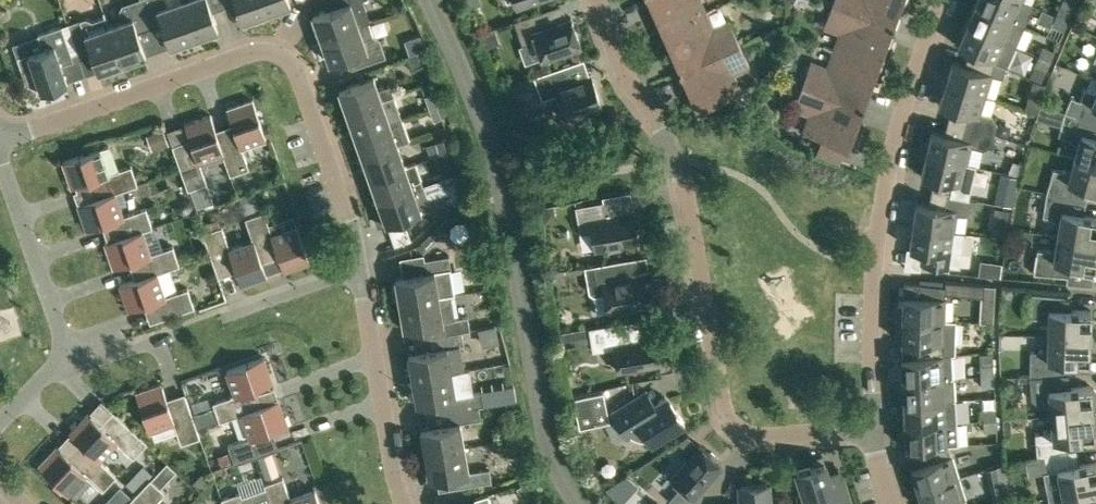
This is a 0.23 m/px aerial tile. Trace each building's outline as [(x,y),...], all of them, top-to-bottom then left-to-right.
[(122,62),(146,54),(138,32),(151,28),(141,0),(134,0),(122,4),(119,11),(123,21),(109,26),(122,62)] [(151,28),(163,24),(170,45),(194,37),(181,0),(141,0),(151,28)] [(223,2),(222,0),(181,0),(194,37),(218,29),(211,7),(223,2)] [(243,20),(267,12),(263,0),(236,0),(243,20)] [(267,12),(291,3),(290,0),(263,0),(267,12)] [(335,6),(330,8),(325,9),(313,14),(321,38),(368,21),(370,21),(363,0),(332,0),(335,6)] [(662,30),(715,7),(715,6),(704,11),(699,0),(649,0),(662,30)] [(832,3),(893,25),(903,0),(833,0),(832,3)] [(1023,0),(1022,0),(977,0),(976,4),(1024,25),(1027,18),(1025,13),(1018,10),(1023,0)] [(878,66),(893,25),(832,3),(823,27),(824,27),(825,25),(842,31),(835,50),(824,45),(824,46),(878,66)] [(1024,25),(976,4),(967,24),(1015,45),(1024,25)] [(1059,5),(1055,14),(1068,19),(1072,10),(1059,5)] [(715,7),(662,30),(680,70),(740,44),(729,20),(728,21),(729,23),(712,30),(704,12),(716,7),(715,7)] [(547,25),(542,11),(514,21),(522,41),(535,37),(542,58),(581,44),(571,17),(547,25)] [(1068,19),(1055,14),(1052,23),(1064,28),(1068,19)] [(119,63),(122,62),(109,26),(106,15),(92,20),(86,17),(82,18),(68,23),(78,52),(78,53),(90,49),(98,71),(101,70),(102,73),(105,74),(118,70),(120,67),(119,63)] [(330,62),(347,56),(352,54),(356,67),(386,56),(380,38),(373,35),(368,21),(321,38),(330,62)] [(1015,45),(967,24),(958,45),(970,50),(996,62),(1006,66),(1015,45)] [(42,90),(67,82),(60,60),(72,55),(62,25),(38,34),(43,48),(17,57),(26,83),(42,90)] [(480,36),(485,48),(500,41),(495,30),(480,36)] [(421,35),(405,40),(410,54),(423,50),(426,49),(421,35)] [(750,67),(740,44),(680,70),(698,111),(742,91),(741,90),(739,91),(731,73),(748,65),(749,68),(750,67)] [(811,60),(802,84),(863,107),(878,66),(824,46),(823,47),(835,51),(828,69),(811,63),(812,61),(811,60)] [(1041,46),(1037,55),(1050,60),(1054,51),(1041,46)] [(1002,77),(1006,66),(996,62),(970,50),(965,64),(953,61),(946,82),(985,95),(992,74),(1002,77)] [(413,68),(421,65),(415,53),(407,56),(413,68)] [(1050,60),(1037,55),(1029,75),(1041,81),(1050,60)] [(602,105),(591,74),(569,82),(564,66),(534,76),(542,98),(556,93),(565,118),(568,117),(572,119),(584,115),(586,111),(602,105)] [(339,89),(347,111),(393,95),(390,84),(378,89),(374,76),(339,89)] [(951,108),(948,121),(975,129),(994,134),(997,124),(991,115),(980,111),(985,95),(946,82),(939,104),(951,108)] [(848,148),(863,107),(802,84),(793,108),(794,109),(795,107),(812,113),(805,131),(803,131),(803,132),(848,148)] [(1086,88),(1075,115),(1095,122),(1095,92),(1086,88)] [(429,108),(437,105),(433,92),(425,95),(429,108)] [(355,133),(390,121),(401,117),(393,95),(347,111),(355,133)] [(233,126),(217,132),(216,132),(223,152),(230,174),(249,168),(241,146),(266,137),(253,99),(227,108),(233,126)] [(442,117),(437,105),(429,108),(434,120),(442,117)] [(1075,115),(1065,111),(1060,127),(1065,128),(1062,136),(1067,137),(1078,144),(1075,157),(1095,163),(1095,122),(1075,115)] [(191,141),(173,147),(188,189),(190,188),(197,208),(214,202),(199,160),(223,152),(216,132),(217,132),(211,114),(185,123),(191,141)] [(355,133),(363,156),(398,144),(409,139),(401,117),(390,121),(355,133)] [(994,134),(975,129),(948,121),(944,134),(932,131),(926,153),(967,162),(971,146),(982,149),(992,144),(994,134)] [(1000,123),(997,133),(1008,136),(1011,125),(1000,123)] [(151,149),(167,143),(162,129),(146,135),(151,149)] [(447,151),(443,139),(435,142),(439,154),(447,151)] [(398,144),(363,156),(370,178),(405,166),(398,144)] [(138,184),(131,165),(109,173),(100,148),(63,161),(72,187),(90,181),(95,198),(96,198),(115,191),(116,192),(123,189),(138,184)] [(451,163),(447,151),(439,154),(443,166),(451,163)] [(975,165),(967,162),(926,153),(921,175),(934,178),(931,191),(960,197),(968,198),(975,165)] [(1075,157),(1071,170),(1058,170),(1053,168),(1047,192),(1081,199),(1084,186),(1095,189),(1095,163),(1075,157)] [(370,178),(378,200),(425,184),(417,161),(405,166),(370,178)] [(421,211),(417,199),(427,195),(429,197),(445,190),(446,193),(459,189),(454,174),(442,178),(425,184),(378,200),(372,202),(380,225),(421,211)] [(87,230),(102,225),(104,223),(110,240),(110,241),(143,229),(143,230),(153,226),(146,208),(124,215),(120,205),(127,203),(123,189),(116,192),(115,191),(96,198),(95,198),(78,204),(87,230)] [(239,195),(245,213),(260,208),(255,190),(239,195)] [(975,199),(968,198),(960,197),(931,191),(929,204),(916,202),(913,225),(954,231),(957,214),(964,211),(971,206),(975,199)] [(1057,235),(1095,241),(1095,216),(1078,213),(1081,199),(1047,192),(1043,216),(1047,217),(1059,222),(1057,235)] [(179,199),(176,204),(178,210),(183,213),(189,211),(191,206),(190,200),(185,198),(179,199)] [(580,233),(592,231),(595,249),(638,241),(633,211),(606,216),(603,201),(575,206),(580,233)] [(554,208),(541,210),(543,222),(556,220),(554,208)] [(245,217),(253,240),(254,239),(261,259),(278,253),(284,271),(310,262),(297,224),(272,233),(264,211),(245,217)] [(913,225),(910,248),(923,250),(921,263),(958,266),(963,232),(954,231),(913,225)] [(254,239),(253,240),(230,248),(222,226),(203,232),(218,274),(235,268),(242,286),(267,277),(261,259),(254,239)] [(1007,236),(1008,229),(992,227),(991,235),(1007,236)] [(157,271),(158,272),(180,264),(173,246),(151,253),(143,230),(143,229),(110,241),(110,240),(105,242),(114,268),(132,261),(137,278),(138,278),(157,271)] [(1037,249),(1034,273),(1067,276),(1070,263),(1095,267),(1095,261),(1095,241),(1057,235),(1055,248),(1042,250),(1037,249)] [(424,272),(403,276),(395,277),(396,280),(392,284),(394,298),(399,300),(400,302),(451,294),(455,293),(450,268),(451,268),(449,255),(422,260),(424,272)] [(644,275),(639,276),(630,277),(629,275),(626,272),(624,259),(585,266),(589,292),(594,295),(605,293),(608,310),(649,303),(644,275)] [(146,304),(153,321),(195,307),(188,288),(166,296),(158,272),(157,271),(138,278),(137,278),(120,284),(129,310),(146,304)] [(937,280),(936,284),(917,283),(904,281),(904,296),(903,318),(945,320),(945,297),(946,292),(981,295),(980,321),(993,322),(995,284),(985,284),(937,280)] [(1048,334),(1090,336),(1091,310),(1065,309),(1066,296),(1032,293),(1031,317),(1036,317),(1049,321),(1048,334)] [(433,323),(435,335),(462,331),(470,329),(468,316),(455,318),(451,294),(400,302),(404,327),(433,323)] [(914,356),(953,354),(955,354),(955,320),(945,320),(903,318),(902,342),(915,342),(914,356)] [(655,336),(642,339),(638,319),(589,327),(593,351),(614,347),(619,371),(659,363),(655,336)] [(572,330),(559,332),(561,344),(569,343),(573,337),(572,330)] [(464,344),(462,331),(435,335),(437,348),(408,353),(412,378),(463,370),(458,345),(464,344)] [(1030,375),(1064,374),(1064,360),(1090,361),(1090,336),(1048,334),(1048,348),(1035,351),(1030,351),(1030,368),(1019,367),(1019,376),(1020,376),(1030,375)] [(954,377),(953,354),(914,356),(901,357),(903,380),(954,377)] [(220,421),(242,413),(261,406),(261,405),(255,388),(273,382),(264,356),(227,370),(235,394),(213,402),(220,421)] [(980,365),(980,375),(994,374),(994,364),(980,365)] [(445,398),(447,411),(483,405),(481,392),(467,394),(463,370),(412,378),(417,403),(445,398)] [(995,384),(994,374),(980,375),(981,385),(995,384)] [(1051,415),(1093,411),(1093,408),(1095,408),(1095,390),(1094,389),(1091,389),(1091,385),(1065,388),(1064,374),(1030,375),(1030,380),(1032,397),(1039,403),(1050,402),(1051,415)] [(955,399),(954,377),(903,380),(904,402),(955,399)] [(159,438),(177,432),(181,443),(200,437),(185,395),(168,401),(167,398),(162,383),(136,392),(149,430),(151,429),(154,436),(159,438)] [(665,397),(656,402),(648,389),(612,412),(627,437),(631,434),(631,435),(648,440),(649,439),(652,443),(685,423),(676,409),(673,410),(665,397)] [(602,392),(572,399),(579,428),(609,421),(602,392)] [(279,399),(261,405),(261,406),(242,413),(250,437),(228,444),(234,463),(276,449),(270,431),(288,425),(279,399)] [(955,399),(904,402),(905,424),(956,421),(955,399)] [(421,428),(425,453),(464,447),(460,422),(481,419),(479,406),(483,405),(447,411),(450,423),(421,428)] [(982,410),(983,419),(997,418),(996,409),(982,410)] [(1093,411),(1051,415),(1052,428),(1039,432),(1035,433),(1037,457),(1044,456),(1071,452),(1070,438),(1095,436),(1095,433),(1095,432),(1095,413),(1093,413),(1093,411)] [(88,413),(70,433),(83,445),(84,445),(99,459),(116,441),(133,457),(147,442),(115,412),(102,426),(88,413)] [(997,418),(983,419),(984,429),(997,428),(997,418)] [(956,421),(905,424),(906,447),(919,446),(948,445),(957,444),(956,421)] [(722,463),(718,460),(718,456),(712,451),(708,451),(700,444),(672,476),(682,485),(669,500),(674,503),(685,503),(722,463)] [(103,490),(106,486),(114,493),(124,483),(99,459),(84,445),(83,445),(71,458),(58,445),(39,465),(68,492),(85,473),(103,490)] [(948,445),(919,446),(924,463),(911,467),(918,489),(958,476),(948,445)] [(458,474),(460,487),(492,481),(489,468),(468,472),(464,447),(425,453),(429,478),(458,474)] [(229,451),(216,455),(220,467),(233,462),(229,451)] [(258,456),(265,478),(280,474),(273,451),(258,456)] [(1071,452),(1044,456),(1047,471),(1043,472),(1048,497),(1095,487),(1095,461),(1073,465),(1071,452)] [(166,462),(160,468),(170,477),(176,471),(166,462)] [(803,490),(796,492),(797,503),(852,503),(846,487),(833,490),(824,462),(797,471),(803,490)] [(986,468),(993,501),(1012,497),(1004,462),(986,468)] [(210,477),(204,471),(195,481),(201,487),(210,477)] [(918,489),(923,503),(967,503),(958,476),(918,489)] [(271,503),(320,503),(315,490),(291,499),(283,477),(264,483),(271,503)] [(165,492),(151,478),(126,503),(154,503),(165,492)] [(517,487),(524,498),(531,493),(524,482),(517,487)] [(732,503),(770,503),(769,486),(766,484),(742,485),(740,488),(741,502),(732,503)] [(1050,503),(1095,503),(1095,487),(1048,497),(1050,503)] [(241,491),(222,498),(224,503),(245,503),(241,491)] [(488,494),(475,498),(476,502),(469,503),(492,503),(488,494)] [(189,503),(206,503),(197,496),(189,503)]
